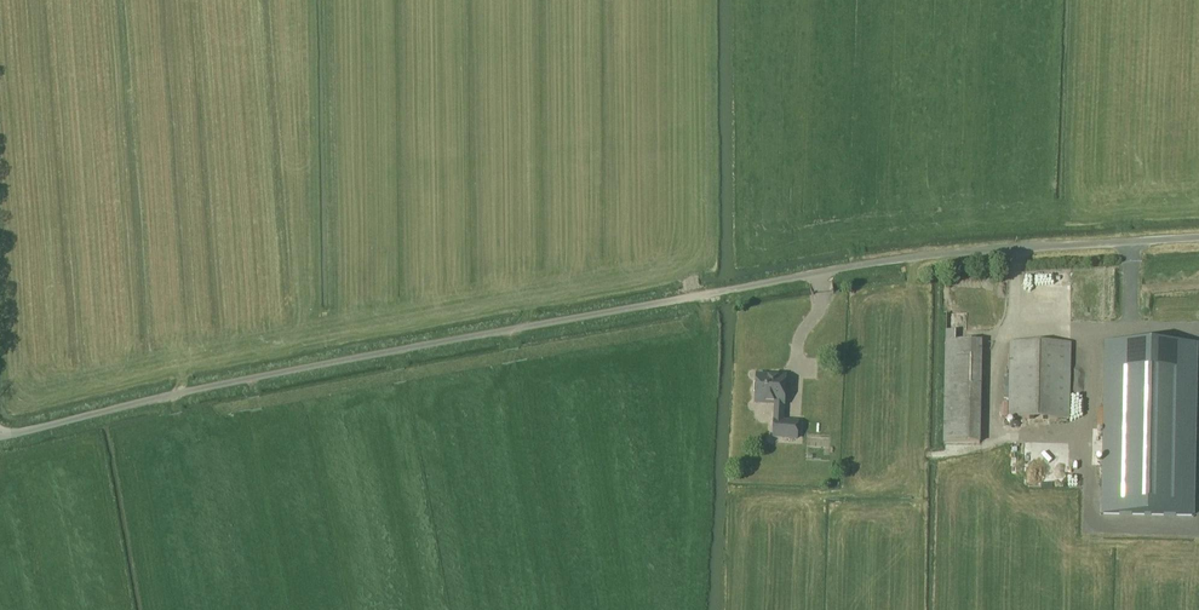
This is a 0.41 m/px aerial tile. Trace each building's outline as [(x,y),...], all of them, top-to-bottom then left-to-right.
[(1044,279),(1027,278),(1026,310),(1043,311),(1044,279)] [(982,342),(947,341),(944,442),(980,442),(982,342)] [(1071,343),(1010,342),(1008,419),(1070,420),(1071,343)] [(1107,344),(1103,514),(1193,516),(1196,346),(1107,344)] [(786,376),(775,375),(775,377),(757,377),(756,401),(776,402),(774,437),(797,438),(798,421),(783,420),(784,404),(785,404),(786,376)]
